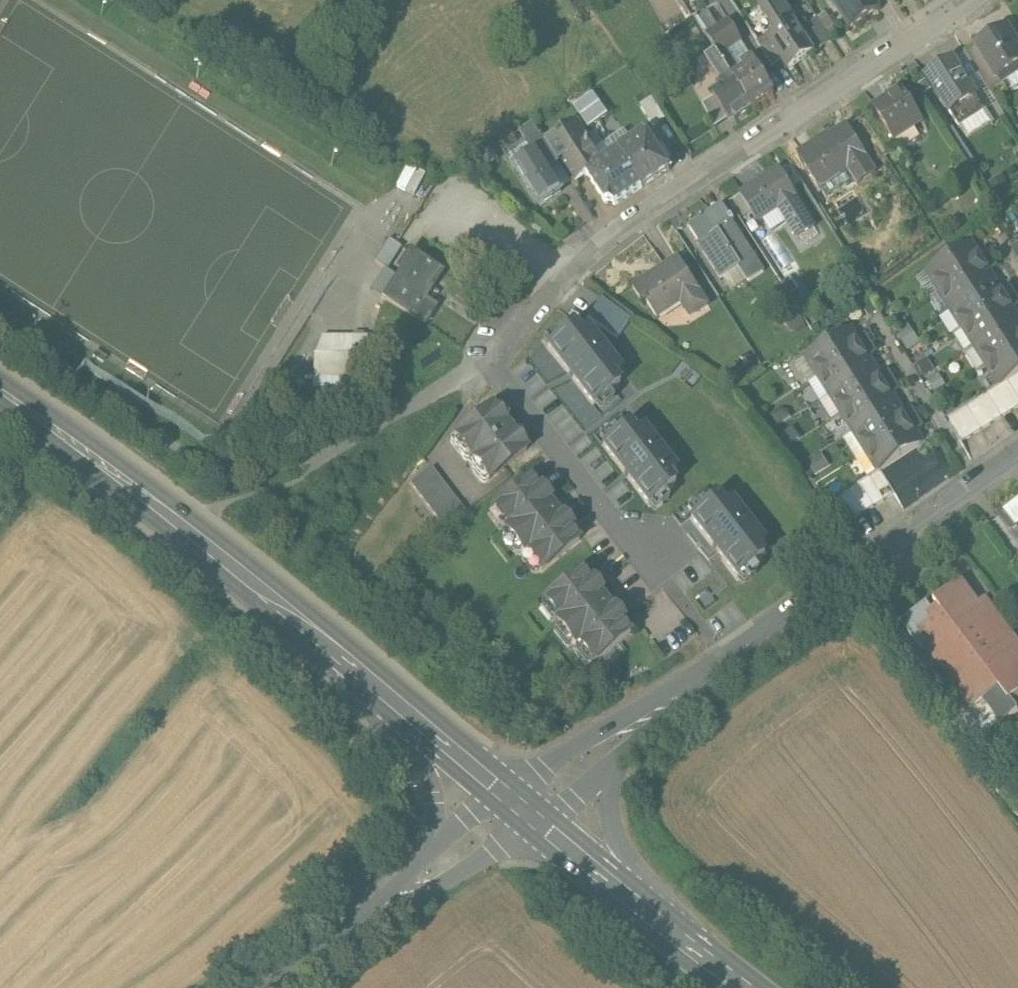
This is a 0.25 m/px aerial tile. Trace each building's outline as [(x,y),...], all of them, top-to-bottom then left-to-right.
[(785,27),(794,21),(795,21),(781,0),(775,0),(765,6),(774,19),(778,17),(785,27)] [(874,0),(830,0),(849,29),(880,9),(874,0)] [(711,46),(719,59),(727,54),(743,44),(728,21),(720,26),(707,7),(692,17),(711,46)] [(785,27),(768,38),(782,60),(788,70),(814,53),(794,21),(785,27)] [(975,44),(997,78),(1017,65),(1017,46),(1005,25),(975,44)] [(782,60),(768,38),(767,36),(756,43),(771,66),(782,60)] [(722,85),(732,78),(719,59),(711,46),(701,52),(722,85)] [(727,54),(719,59),(732,78),(751,109),(775,94),(752,59),(741,67),(743,70),(739,72),(727,54)] [(953,59),(925,76),(959,128),(986,111),(953,59)] [(713,98),(727,120),(732,117),(734,120),(751,109),(732,78),(722,85),(720,93),(713,98)] [(902,90),(873,109),(894,142),(923,123),(902,90)] [(597,93),(576,104),(587,124),(608,113),(597,93)] [(652,98),(640,106),(652,126),(664,118),(652,98)] [(702,105),(715,128),(727,120),(713,98),(702,105)] [(587,173),(605,200),(615,203),(642,187),(620,152),(602,163),(575,121),(560,130),(563,135),(567,140),(566,140),(587,173)] [(535,154),(536,153),(547,170),(558,163),(559,163),(547,145),(533,123),(520,131),(535,154)] [(798,154),(797,155),(816,185),(845,166),(858,186),(876,174),(846,128),(829,139),(827,136),(825,137),(827,140),(800,157),(798,154)] [(620,152),(642,187),(671,169),(649,134),(620,152)] [(563,135),(547,145),(559,163),(558,163),(572,182),(587,173),(566,140),(567,140),(563,135)] [(535,154),(515,167),(520,174),(540,205),(561,191),(547,170),(536,153),(535,154)] [(812,229),(792,199),(794,197),(777,170),(738,196),(755,222),(778,208),(797,238),(812,229)] [(762,274),(729,223),(732,222),(729,218),(727,219),(720,208),(688,228),(698,243),(701,242),(706,249),(702,251),(720,279),(738,268),(747,283),(762,274)] [(376,257),(387,265),(401,244),(391,236),(376,257)] [(985,251),(978,255),(972,254),(968,246),(927,272),(939,291),(990,259),(985,251)] [(443,273),(412,251),(401,267),(404,269),(386,296),(426,323),(437,307),(425,299),(443,273)] [(631,288),(640,303),(638,303),(641,308),(646,305),(654,318),(678,302),(689,319),(706,308),(697,294),(698,293),(676,259),(675,260),(677,263),(655,277),(653,274),(631,288)] [(992,285),(987,278),(989,272),(995,268),(990,259),(939,291),(951,310),(992,285)] [(1014,297),(1008,288),(1001,293),(996,291),(992,285),(951,310),(963,329),(1014,297)] [(619,336),(633,315),(601,294),(588,315),(619,336)] [(1011,315),(1012,310),(1017,306),(1017,304),(1014,297),(963,329),(974,347),(1015,322),(1011,315)] [(1015,322),(974,347),(986,366),(1017,346),(1017,327),(1015,322)] [(573,327),(547,347),(594,408),(619,388),(613,380),(621,373),(609,358),(607,360),(597,347),(599,345),(587,330),(579,336),(573,327)] [(317,330),(316,373),(366,373),(366,330),(317,330)] [(806,358),(819,377),(869,346),(864,337),(857,341),(852,340),(847,332),(806,358)] [(819,377),(830,396),(871,371),(867,364),(868,358),(875,354),(869,346),(819,377)] [(998,386),(1007,380),(1017,373),(1017,346),(986,366),(998,386)] [(830,396),(842,415),(893,383),(887,374),(881,379),(875,377),(871,371),(830,396)] [(1007,380),(1017,397),(1017,374),(1017,373),(1007,380)] [(997,386),(1011,408),(1017,404),(1017,397),(1007,380),(998,386),(997,386)] [(842,415),(854,433),(894,408),(890,401),(891,396),(898,392),(893,383),(842,415)] [(997,386),(987,393),(1001,415),(1011,408),(997,386)] [(987,393),(977,399),(991,421),(1001,415),(987,393)] [(977,399),(967,406),(980,428),(991,421),(977,399)] [(967,406),(956,412),(970,434),(980,428),(967,406)] [(854,433),(865,452),(916,420),(911,412),(904,416),(899,415),(894,408),(854,433)] [(455,438),(488,481),(526,452),(511,432),(508,434),(504,429),(506,427),(492,409),(455,438)] [(956,412),(946,419),(960,441),(970,434),(956,412)] [(865,452),(878,472),(880,470),(918,446),(914,439),(915,433),(922,429),(916,420),(865,452)] [(628,427),(602,447),(649,508),(674,489),(668,480),(676,474),(664,458),(662,460),(652,447),(655,445),(643,430),(634,436),(628,427)] [(870,477),(884,499),(894,492),(880,470),(878,472),(870,477)] [(431,471),(411,486),(445,530),(465,515),(431,471)] [(870,477),(860,483),(874,505),(884,499),(870,477)] [(507,528),(506,533),(521,553),(525,553),(526,553),(541,572),(579,543),(570,531),(571,530),(572,526),(567,520),(562,519),(562,520),(548,503),(549,502),(550,497),(545,490),(540,490),(539,491),(531,480),(493,509),(507,528)] [(860,483),(849,489),(863,511),(874,505),(860,483)] [(849,489),(839,496),(853,518),(863,511),(849,489)] [(839,496),(827,503),(843,524),(853,518),(839,496)] [(716,500),(691,519),(737,580),(763,561),(756,552),(764,546),(752,530),(750,532),(740,519),(742,517),(731,502),(722,509),(716,500)] [(1017,544),(1017,501),(997,516),(1017,544)] [(558,620),(557,621),(556,626),(572,646),(576,646),(577,645),(592,664),(630,635),(621,623),(622,622),(623,617),(618,611),(613,611),(612,611),(599,594),(600,594),(601,589),(595,581),(590,581),(589,582),(581,571),(543,601),(558,620)] [(900,621),(921,648),(924,646),(970,708),(984,697),(1002,721),(1017,709),(1010,698),(1017,692),(1017,644),(990,607),(981,613),(976,607),(978,605),(960,580),(933,600),(937,605),(932,609),(926,601),(900,621)]
